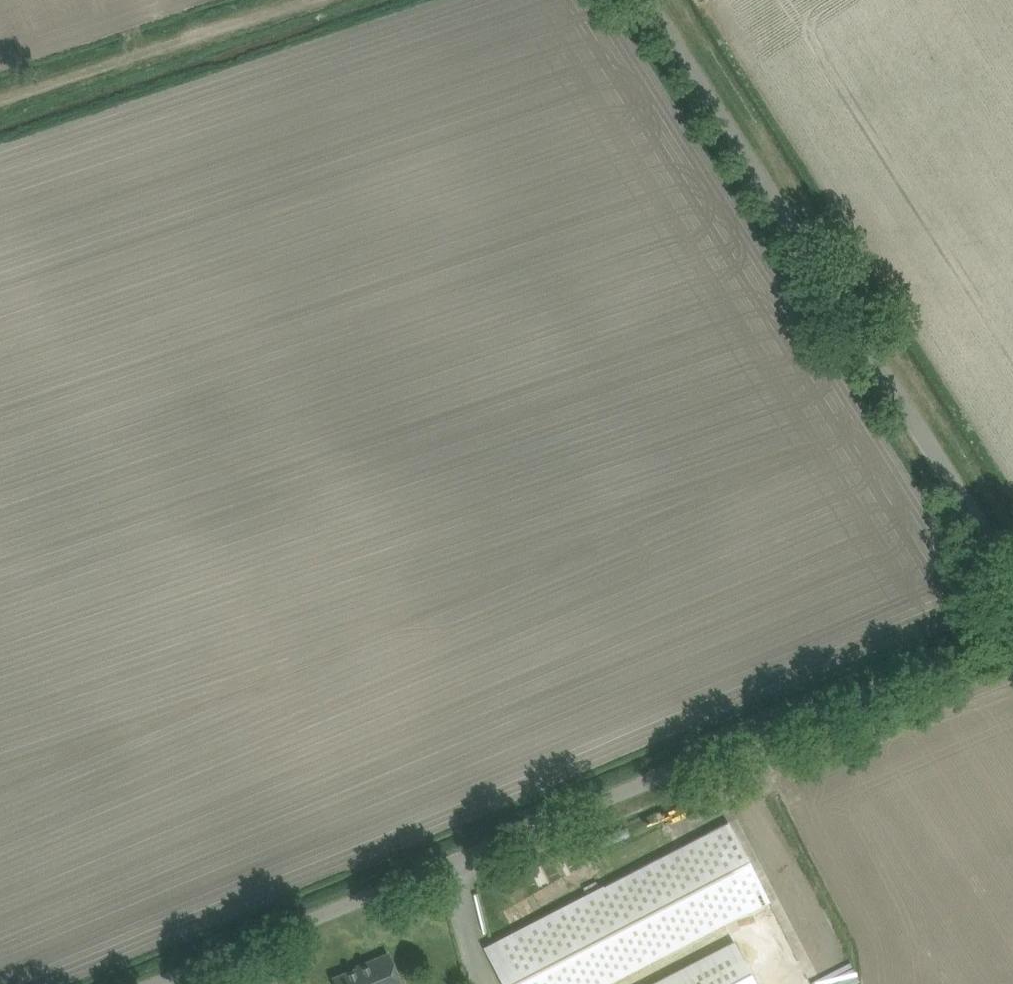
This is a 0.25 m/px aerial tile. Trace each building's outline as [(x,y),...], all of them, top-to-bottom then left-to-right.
[(484,948),(503,983),(608,983),(769,901),(729,823),(484,948)] [(734,941),(651,983),(756,983),(734,941)] [(333,983),(401,983),(388,954),(358,966),(359,968),(334,978),(336,983),(333,983)]
